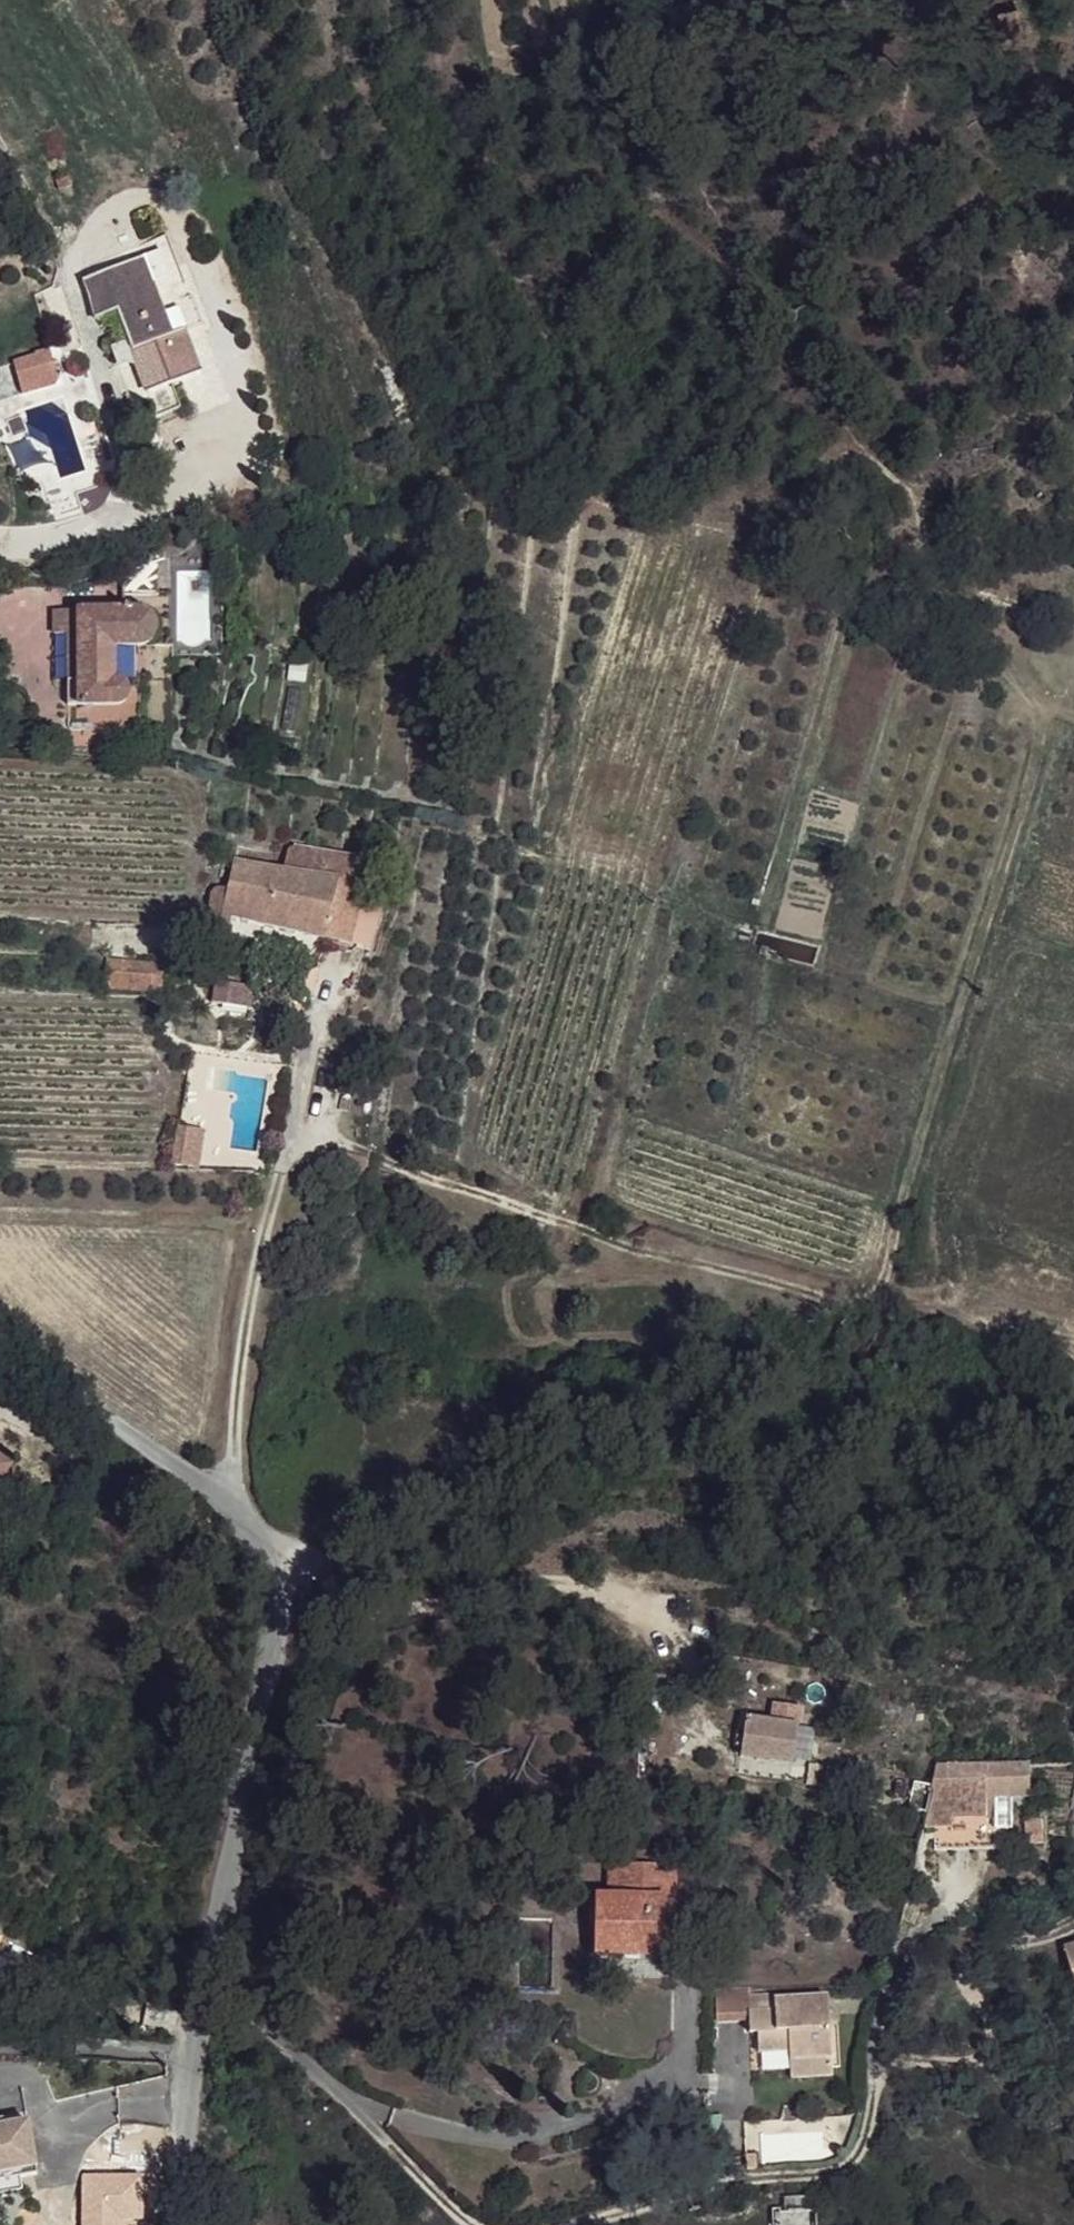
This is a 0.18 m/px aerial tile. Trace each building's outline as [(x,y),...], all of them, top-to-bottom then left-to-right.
[(1016,11),(1000,19),(1006,34),(1008,37),(1012,38),(1015,38),(1018,36),(1022,33),(1022,25),(1016,11)] [(144,263),(88,283),(97,300),(103,318),(122,313),(133,347),(119,353),(124,367),(134,364),(153,418),(177,412),(171,388),(198,379),(185,337),(169,342),(144,263)] [(55,352),(20,362),(29,393),(65,383),(55,352)] [(162,568),(126,566),(126,598),(160,597),(162,568)] [(144,615),(58,614),(59,638),(70,639),(79,639),(77,685),(70,684),(73,712),(117,711),(126,708),(130,701),(129,691),(127,689),(114,684),(116,651),(128,652),(139,651),(150,645),(151,637),(153,627),(149,619),(144,615)] [(77,685),(79,639),(70,639),(70,684),(77,685)] [(276,856),(236,847),(235,863),(272,872),(276,856)] [(373,867),(295,847),(287,876),(339,890),(327,941),(371,952),(380,915),(364,910),(373,867)] [(272,872),(235,863),(228,894),(223,914),(228,915),(327,941),(339,890),(287,876),(272,872)] [(228,894),(213,891),(208,928),(226,932),(228,915),(223,914),(228,894)] [(244,990),(212,981),(206,1004),(220,1007),(239,1012),(244,990)] [(347,999),(327,996),(326,1009),(346,1012),(347,999)] [(174,1161),(201,1164),(205,1126),(177,1123),(174,1161)] [(769,1700),(767,1713),(795,1717),(797,1705),(769,1700)] [(799,1728),(747,1720),(742,1757),(794,1765),(799,1728)] [(1031,1766),(935,1764),(928,1793),(921,1822),(937,1822),(956,1822),(956,1813),(999,1814),(1000,1795),(1030,1795),(1031,1766)] [(956,1813),(956,1822),(937,1822),(936,1847),(997,1848),(999,1814),(956,1813)] [(672,1866),(609,1865),(608,1895),(592,1897),(592,1952),(664,1954),(666,1910),(674,1911),(672,1866)] [(1063,1949),(1073,1985),(1073,1945),(1063,1949)] [(768,1992),(767,1989),(736,1990),(736,2020),(736,2030),(749,2031),(752,2049),(778,2052),(780,2056),(821,2059),(820,1993),(768,1992)] [(736,1990),(703,1992),(705,2020),(736,2020),(736,1990)] [(0,2127),(0,2171),(38,2165),(29,2122),(0,2127)] [(780,2195),(786,2224),(817,2224),(811,2190),(780,2195)]
